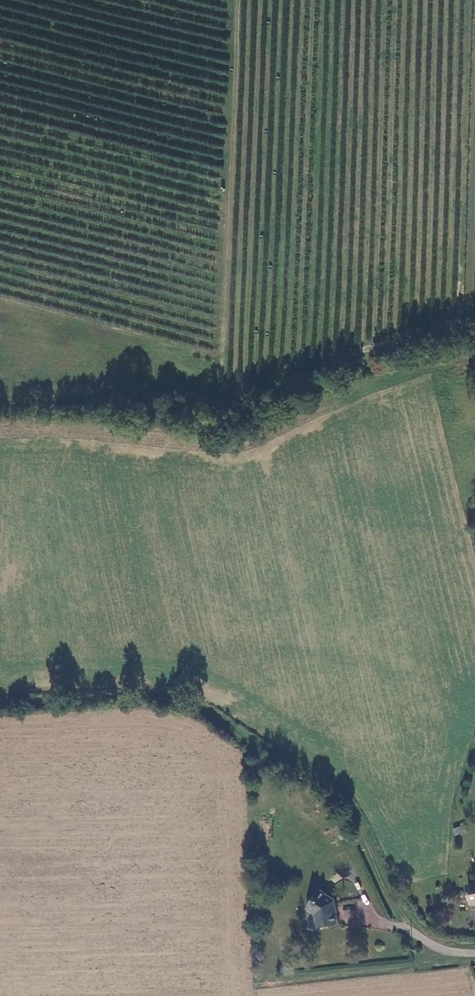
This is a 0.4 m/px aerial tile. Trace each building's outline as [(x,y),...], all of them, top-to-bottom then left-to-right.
[(465,825),(452,827),(453,834),(466,832),(465,825)] [(317,903),(304,922),(312,928),(312,939),(323,939),(324,941),(334,941),(333,929),(328,929),(328,923),(333,915),(317,903)]
